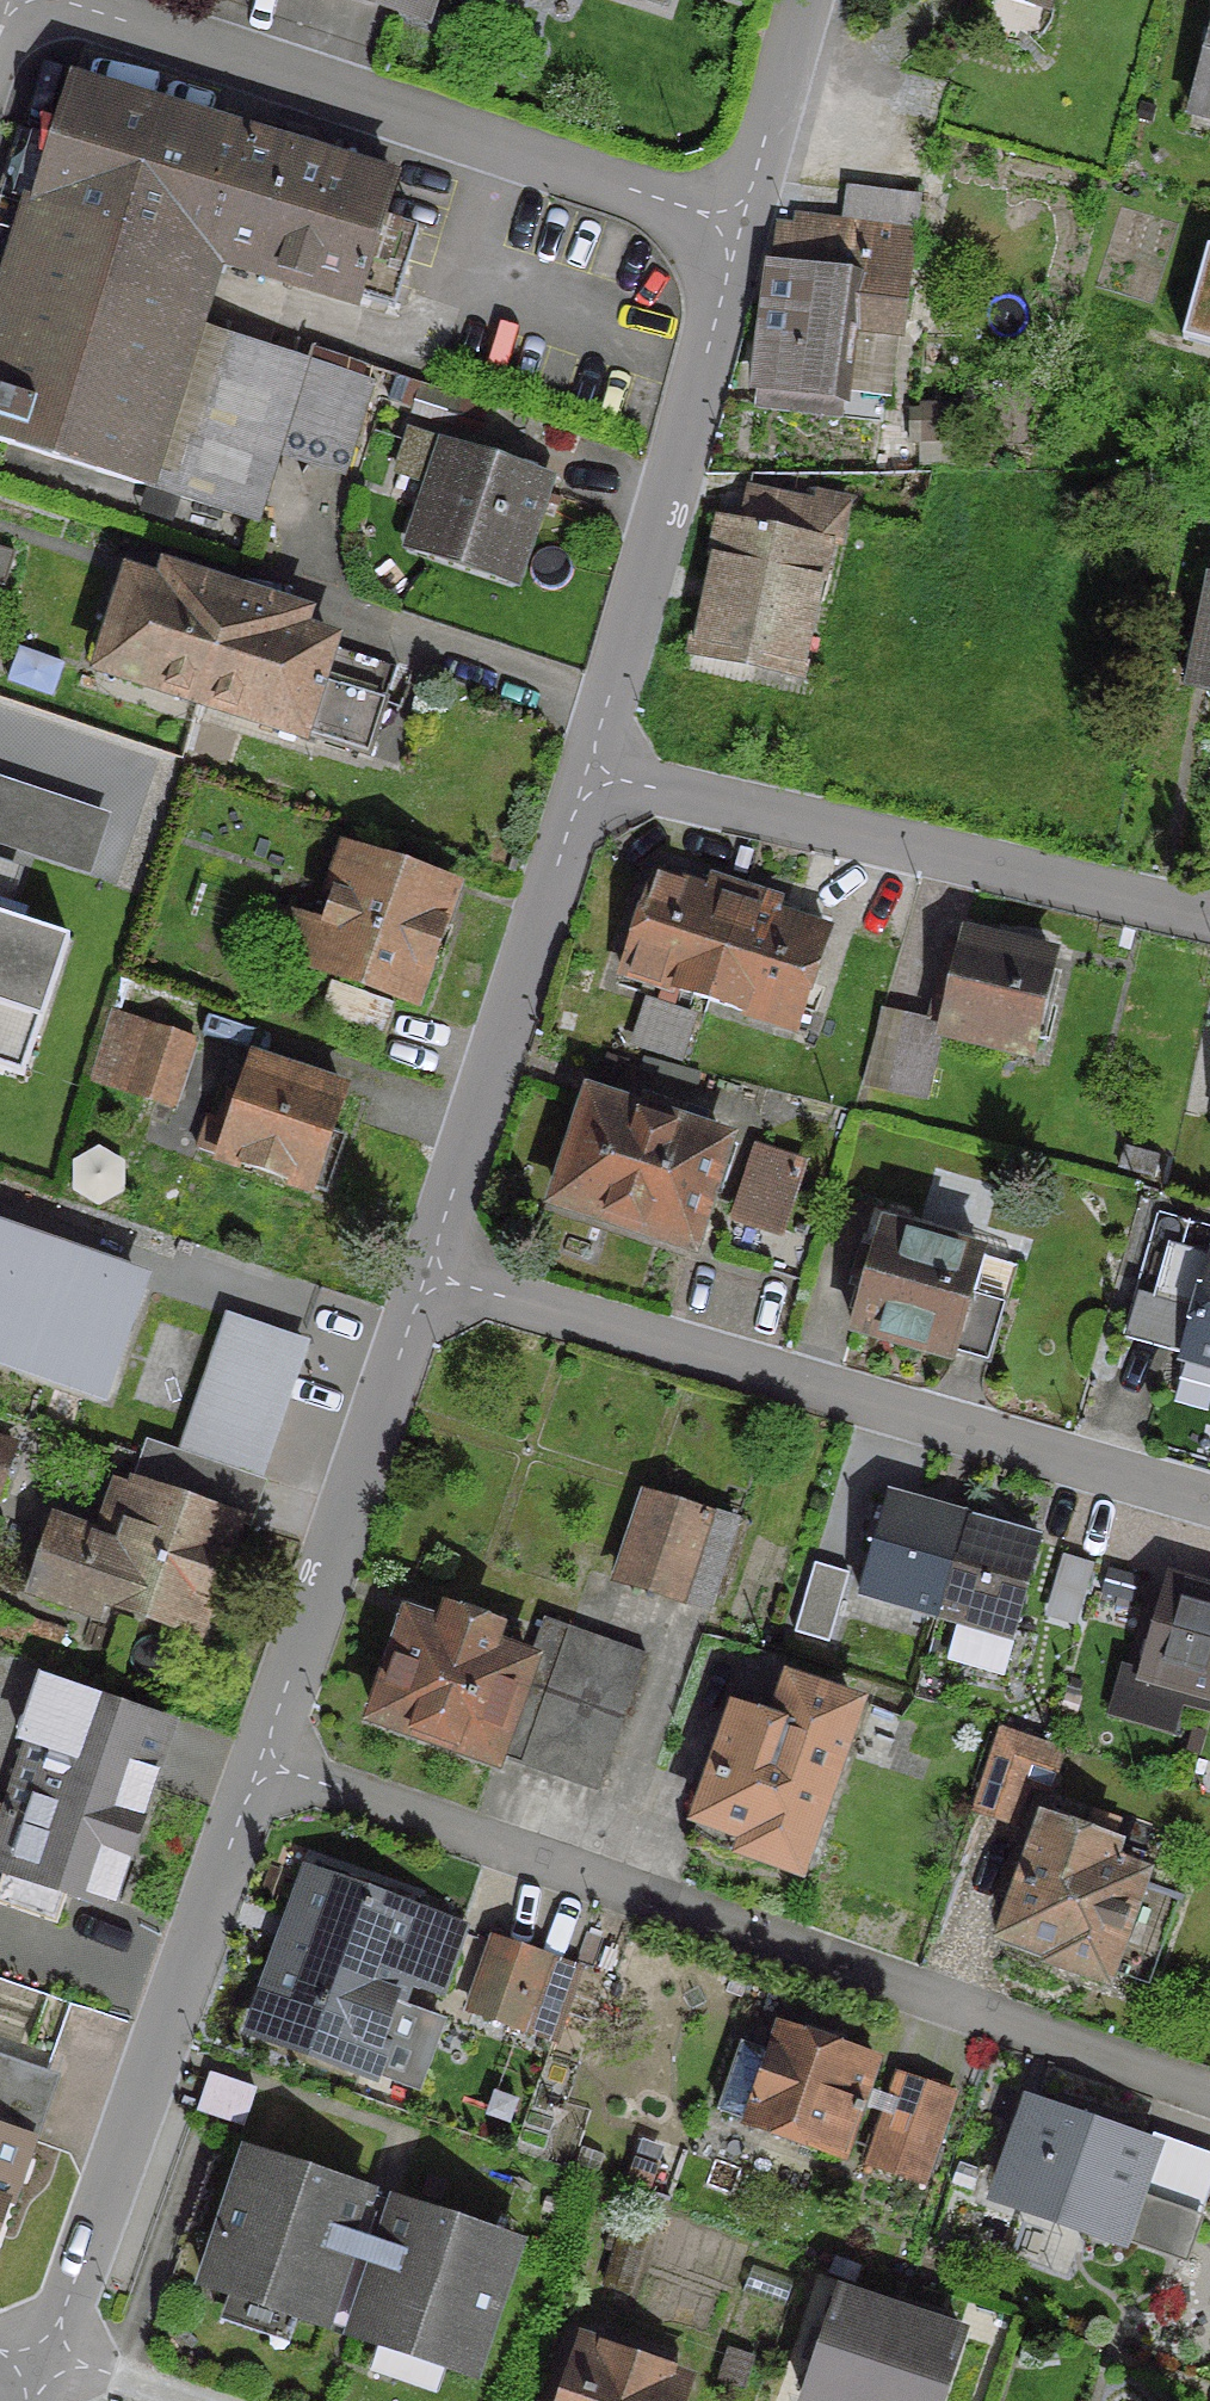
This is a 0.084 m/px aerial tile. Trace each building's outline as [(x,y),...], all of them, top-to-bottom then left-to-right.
[(335,9),(433,37),(443,0),(337,0),(335,9)] [(656,8),(659,0),(632,0),(656,8)] [(1182,114),(1209,121),(1209,12),(1182,114)] [(400,181),(71,79),(29,214),(223,274),(358,316),(400,181)] [(787,234),(771,232),(749,392),(838,403),(848,321),(893,327),(909,201),(844,192),(839,225),(789,219),(787,234)] [(223,274),(29,214),(21,211),(0,279),(0,451),(127,488),(133,479),(327,538),(373,383),(205,331),(223,274)] [(1207,259),(1182,343),(1209,351),(1209,260),(1207,259)] [(953,446),(953,407),(910,407),(910,446),(953,446)] [(510,570),(540,479),(438,445),(407,536),(510,570)] [(721,522),(692,656),(788,676),(803,604),(817,607),(837,513),(741,493),(735,525),(721,522)] [(122,579),(93,670),(193,703),(227,596),(159,574),(154,590),(122,579)] [(1202,582),(1180,688),(1209,694),(1209,584),(1202,582)] [(296,619),(227,596),(193,703),(360,757),(389,668),(323,647),(323,644),(291,634),(296,619)] [(89,869),(108,814),(0,778),(0,840),(89,869)] [(251,946),(406,1000),(443,892),(346,858),(323,926),(264,906),(251,946)] [(647,878),(615,974),(701,1002),(733,906),(647,878)] [(820,934),(733,906),(701,1002),(788,1030),(820,934)] [(19,1074),(70,935),(0,910),(0,1067),(19,1074)] [(1021,1054),(1045,960),(957,939),(934,1029),(898,1020),(883,1092),(919,1100),(933,1033),(1021,1054)] [(175,1001),(113,979),(83,1083),(102,1089),(93,1117),(128,1128),(136,1100),(166,1109),(187,1043),(164,1035),(175,1001)] [(314,1014),(376,1036),(387,1005),(324,983),(314,1014)] [(212,1159),(318,1194),(336,1140),(321,1135),(336,1093),(245,1062),(212,1159)] [(584,1100),(551,1202),(682,1245),(716,1144),(671,1129),(678,1109),(636,1095),(629,1115),(584,1100)] [(774,1233),(793,1175),(748,1160),(728,1217),(774,1233)] [(1175,1355),(1209,1365),(1209,1264),(1202,1262),(1209,1234),(1150,1217),(1127,1299),(1186,1316),(1175,1355)] [(100,1391),(140,1276),(0,1228),(0,1356),(100,1391)] [(873,1229),(845,1328),(946,1357),(947,1354),(981,1365),(999,1305),(964,1295),(974,1258),(873,1229)] [(304,1342),(229,1317),(185,1446),(261,1471),(304,1342)] [(189,1630),(226,1523),(130,1489),(110,1547),(51,1526),(28,1593),(91,1614),(97,1598),(189,1630)] [(730,1527),(641,1499),(614,1582),(669,1600),(674,1587),(706,1598),(730,1527)] [(942,1518),(881,1500),(854,1592),(929,1616),(957,1518),(943,1514),(942,1518)] [(971,1522),(957,1518),(929,1616),(953,1622),(944,1652),(952,1664),(995,1676),(1006,1636),(1004,1636),(1031,1544),(970,1526),(971,1522)] [(832,1587),(804,1579),(788,1637),(817,1645),(832,1587)] [(1160,1581),(1133,1677),(1208,1700),(1208,1699),(1209,1692),(1209,1595),(1160,1581)] [(489,1759),(590,1794),(638,1657),(537,1620),(522,1662),(494,1652),(500,1636),(441,1615),(435,1632),(401,1620),(366,1719),(487,1763),(489,1759)] [(737,1851),(789,1870),(846,1707),(782,1685),(767,1730),(727,1716),(692,1819),(742,1836),(737,1851)] [(100,1900),(157,1729),(37,1688),(17,1746),(46,1756),(23,1821),(0,1813),(0,1866),(100,1900)] [(1044,1960),(1097,1979),(1134,1876),(1099,1864),(1105,1848),(1037,1823),(1033,1833),(1025,1830),(1018,1851),(1026,1854),(997,1936),(1047,1953),(1044,1960)] [(307,1882),(252,2034),(354,2071),(391,1964),(438,1981),(454,1934),(407,1917),(413,1901),(317,1867),(312,1883),(307,1882)] [(566,1969),(490,1941),(465,2014),(543,2041),(566,1969)] [(869,2066),(775,2034),(744,2123),(834,2153),(848,2113),(853,2115),(869,2066)] [(41,2074),(0,2060),(0,2193),(41,2074)] [(252,2114),(211,2098),(200,2127),(241,2143),(252,2114)] [(1141,2150),(1025,2110),(995,2197),(1111,2238),(1141,2150)] [(359,2196),(240,2156),(197,2283),(317,2324),(360,2196),(359,2196)] [(508,2246),(389,2206),(346,2334),(465,2374),(508,2246)] [(846,2292),(809,2400),(946,2400),(969,2334),(846,2292)] [(556,2400),(674,2400),(678,2391),(657,2383),(662,2372),(576,2343),(556,2400)]
